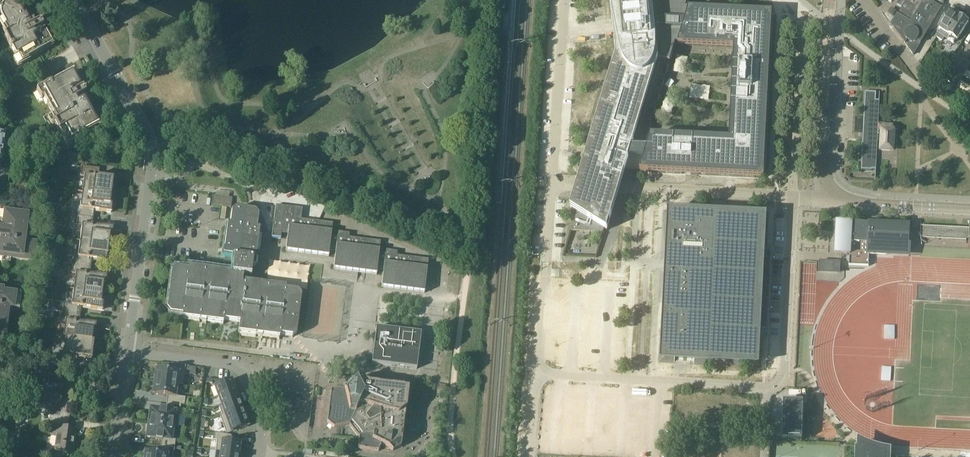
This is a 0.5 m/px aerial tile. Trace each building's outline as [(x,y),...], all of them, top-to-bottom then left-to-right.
[(686,10),(689,0),(611,0),(616,54),(582,169),(571,207),(577,211),(572,231),(603,232),(604,228),(607,230),(625,171),(625,170),(628,171),(629,172),(629,173),(630,173),(631,174),(632,174),(632,173),(633,173),(634,173),(634,172),(634,171),(640,171),(640,172),(764,178),(773,13),(706,10),(689,9),(689,10),(686,10)] [(914,55),(921,43),(941,8),(944,4),(943,0),(942,0),(905,0),(901,7),(902,8),(898,15),(897,14),(891,24),(914,55)] [(1,22),(5,20),(9,27),(5,29),(8,35),(5,37),(11,48),(10,48),(12,51),(16,58),(19,56),(20,57),(23,62),(28,59),(40,53),(53,46),(45,31),(35,36),(34,34),(44,29),(40,23),(35,26),(33,21),(28,24),(21,9),(21,8),(20,7),(18,6),(17,5),(16,5),(15,4),(13,4),(12,3),(10,3),(8,4),(6,4),(4,5),(3,6),(2,8),(1,9),(0,10),(0,20),(0,21),(1,22)] [(941,30),(937,37),(942,40),(944,37),(946,38),(954,43),(956,40),(957,40),(969,22),(968,19),(964,17),(961,17),(960,18),(959,17),(957,17),(959,14),(959,12),(954,9),(952,10),(950,12),(939,29),(941,30)] [(969,102),(969,66),(955,57),(942,80),(950,84),(947,89),(969,102)] [(73,72),(56,82),(49,86),(44,89),(46,94),(47,95),(43,97),(51,111),(55,118),(55,119),(57,122),(55,124),(60,133),(66,129),(67,132),(73,142),(78,139),(100,127),(86,101),(88,100),(86,95),(83,90),(73,95),(72,93),(82,87),(73,72)] [(882,130),(881,150),(881,151),(891,151),(891,150),(893,150),(894,135),(894,128),(895,128),(894,128),(894,121),(894,124),(879,123),(880,92),(879,100),(876,100),(877,92),(865,91),(861,170),(873,170),(873,169),(876,169),(875,180),(876,180),(878,129),(882,130)] [(82,166),(81,176),(85,177),(83,191),(83,192),(111,195),(112,187),(115,187),(116,179),(104,177),(104,178),(99,177),(100,168),(82,166)] [(77,206),(76,215),(93,218),(94,210),(100,211),(111,213),(112,204),(110,204),(111,195),(83,192),(81,207),(77,206)] [(284,218),(290,219),(292,207),(276,206),(274,219),(275,219),(274,225),(273,225),(272,237),(281,239),(282,231),(284,218)] [(303,209),(292,207),(290,219),(284,218),(282,231),(288,232),(286,251),(287,251),(328,256),(328,257),(329,257),(330,249),(331,235),(333,223),(302,219),(302,216),(300,216),(301,209),(303,210),(303,209)] [(172,272),(167,310),(171,314),(183,316),(182,318),(183,318),(183,319),(183,318),(184,319),(187,319),(222,323),(223,324),(224,324),(224,321),(230,322),(240,323),(238,333),(238,334),(239,334),(239,333),(279,338),(279,339),(280,339),(280,336),(283,336),(292,337),(297,333),(301,295),(298,291),(286,290),(286,286),(285,286),(285,287),(245,282),(244,285),(242,285),(243,276),(251,277),(251,276),(252,276),(251,276),(252,267),(255,268),(256,259),(257,259),(256,259),(257,253),(258,253),(257,252),(259,236),(259,235),(260,229),(257,228),(259,215),(255,210),(237,208),(232,212),(230,225),(228,225),(227,225),(227,226),(227,232),(226,232),(227,232),(225,248),(224,248),(224,249),(223,255),(223,256),(226,256),(225,265),(231,265),(233,266),(232,276),(230,276),(230,272),(229,272),(229,273),(190,268),(190,267),(189,267),(188,270),(176,269),(172,272)] [(683,209),(673,210),(668,209),(668,210),(664,210),(666,248),(667,248),(665,273),(664,303),(663,303),(659,362),(675,363),(675,362),(686,363),(694,363),(761,367),(762,333),(762,328),(767,328),(770,252),(766,252),(766,246),(768,212),(735,210),(702,209),(702,211),(683,210),(683,209)] [(3,257),(11,258),(33,261),(36,244),(27,243),(30,214),(0,210),(0,257),(3,257)] [(76,215),(74,224),(82,225),(81,240),(80,241),(109,244),(110,236),(112,236),(114,228),(102,226),(102,227),(92,225),(93,218),(76,215)] [(855,223),(840,222),(839,222),(837,254),(849,254),(849,265),(869,266),(870,255),(887,256),(887,253),(910,254),(911,245),(909,245),(910,225),(869,223),(856,222),(855,223)] [(969,229),(921,227),(921,237),(925,237),(924,237),(924,238),(925,238),(925,237),(967,239),(967,240),(969,240),(969,225),(969,229)] [(338,236),(331,235),(330,249),(336,250),(334,270),(335,269),(376,274),(376,275),(377,275),(378,267),(379,253),(381,241),(349,237),(350,233),(338,232),(338,236)] [(75,255),(73,264),(91,267),(92,259),(97,259),(97,260),(107,261),(109,244),(80,241),(79,256),(75,255)] [(386,254),(379,253),(378,267),(384,268),(382,287),(424,292),(424,293),(425,293),(429,259),(397,255),(398,252),(386,250),(386,254)] [(839,272),(839,263),(821,263),(821,271),(839,272)] [(73,264),(72,273),(76,274),(74,289),(103,293),(104,284),(106,285),(107,276),(95,274),(95,275),(90,274),(91,267),(73,264)] [(0,290),(1,286),(0,286),(0,337),(5,337),(9,309),(18,310),(20,293),(0,290)] [(49,302),(48,310),(55,311),(63,312),(80,314),(82,306),(91,308),(103,310),(104,301),(102,301),(103,293),(74,289),(72,304),(64,303),(64,304),(49,302)] [(63,312),(62,321),(66,322),(64,337),(94,341),(94,340),(92,340),(93,332),(95,332),(97,324),(85,322),(85,323),(79,322),(80,314),(63,312)] [(376,327),(375,338),(372,363),(417,369),(421,333),(376,327)] [(60,352),(59,362),(76,364),(77,355),(83,356),(83,357),(92,358),(94,341),(64,337),(66,337),(64,352),(60,352)] [(155,382),(183,385),(186,366),(172,364),(171,371),(160,370),(157,369),(156,375),(155,374),(154,380),(155,380),(155,382)] [(214,387),(218,396),(235,390),(232,380),(229,381),(214,387)] [(331,389),(327,425),(331,429),(350,425),(355,432),(359,437),(358,449),(379,451),(381,445),(393,451),(401,447),(403,432),(405,411),(406,410),(409,389),(408,389),(369,384),(368,383),(351,381),(345,389),(331,389)] [(183,386),(183,385),(155,382),(155,383),(154,383),(153,388),(154,389),(153,394),(168,396),(167,403),(181,405),(185,405),(186,398),(178,397),(179,385),(183,386)] [(37,388),(35,405),(51,407),(50,414),(69,417),(71,407),(72,400),(71,400),(71,402),(61,401),(63,386),(53,385),(44,383),(43,389),(37,388)] [(239,399),(235,390),(218,396),(221,405),(219,406),(239,399)] [(220,416),(242,408),(239,399),(219,406),(222,415),(220,415),(220,416)] [(783,439),(783,440),(803,440),(804,402),(784,401),(784,408),(783,439)] [(181,405),(167,403),(166,409),(163,409),(160,409),(160,410),(151,409),(150,416),(149,416),(149,421),(150,422),(150,423),(178,427),(181,405)] [(245,417),(242,408),(220,416),(223,425),(245,417)] [(48,432),(48,434),(57,435),(55,451),(72,454),(75,429),(65,428),(67,418),(69,418),(69,417),(50,414),(48,432)] [(227,434),(249,426),(245,417),(223,425),(227,434)] [(178,427),(150,423),(149,424),(148,424),(147,430),(149,430),(148,437),(156,438),(156,439),(159,440),(162,441),(161,447),(175,449),(176,440),(174,440),(174,439),(175,427),(178,427)] [(217,441),(216,451),(239,454),(239,453),(240,453),(240,447),(241,443),(231,442),(231,439),(231,436),(227,435),(215,433),(215,434),(214,440),(217,441)] [(878,449),(877,448),(875,448),(873,447),(872,447),(870,446),(869,446),(867,445),(866,444),(864,444),(863,443),(861,442),(860,450),(858,450),(858,456),(878,456),(878,449)] [(161,447),(160,454),(146,452),(145,456),(174,456),(175,449),(161,447)]
